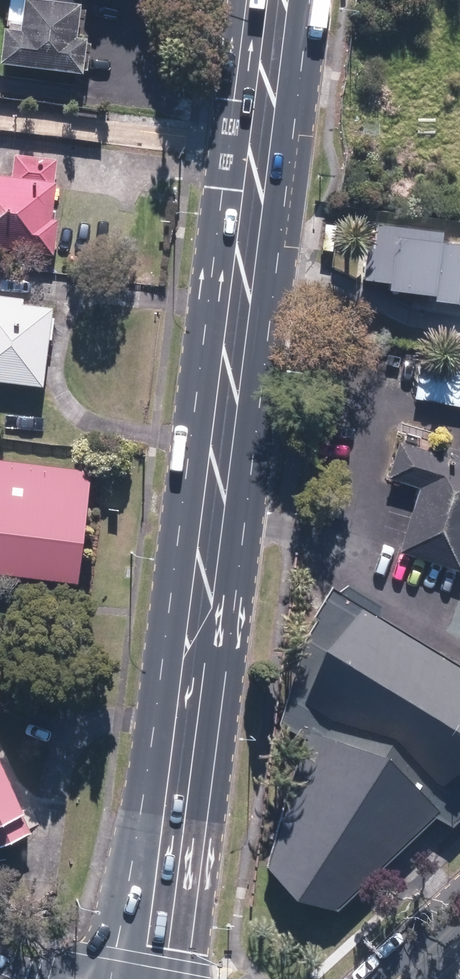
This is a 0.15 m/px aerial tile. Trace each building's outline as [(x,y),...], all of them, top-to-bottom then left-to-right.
[(84,37),(87,4),(84,4),(85,0),(13,0),(6,64),(79,73),(89,74),(93,38),(84,37)] [(16,174),(0,173),(0,246),(52,251),(59,187),(62,160),(17,156),(16,174)] [(442,243),(443,231),(379,223),(376,248),(369,247),(365,280),(392,283),(391,291),(436,297),(436,301),(459,304),(459,260),(458,260),(459,247),(459,245),(442,243)] [(56,307),(27,304),(28,298),(0,294),(0,381),(47,386),(56,307)] [(422,359),(418,399),(459,404),(459,363),(422,359)] [(406,442),(395,475),(427,485),(407,548),(459,565),(459,460),(406,442)] [(0,482),(0,585),(83,592),(91,489),(0,482)] [(330,591),(279,733),(299,749),(265,877),(334,918),(432,822),(459,833),(459,669),(330,591)] [(41,831),(0,745),(0,851),(41,831)]
